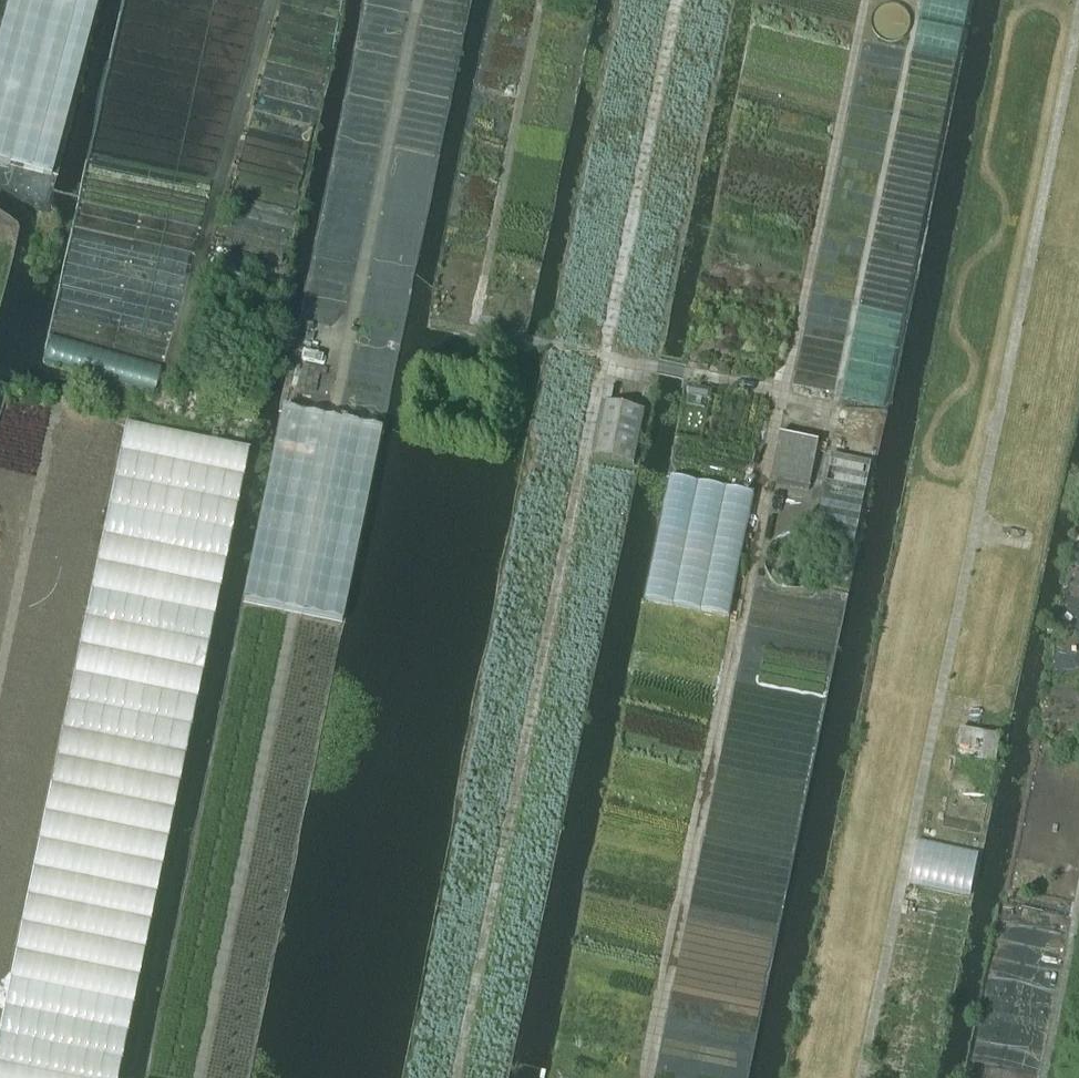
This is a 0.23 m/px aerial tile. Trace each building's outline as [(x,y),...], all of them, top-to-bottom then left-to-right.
[(94,19),(98,4),(81,0),(10,0),(0,36),(0,163),(52,177),(94,19)] [(603,404),(593,456),(636,465),(646,412),(603,404)] [(343,624),(382,431),(282,410),(243,603),(343,624)] [(0,1025),(0,1077),(118,1077),(249,452),(126,426),(0,1025)] [(771,479),(810,488),(820,442),(781,434),(771,479)] [(833,455),(816,537),(856,545),(872,464),(833,455)] [(962,729),(957,756),(995,764),(1001,736),(962,729)]
